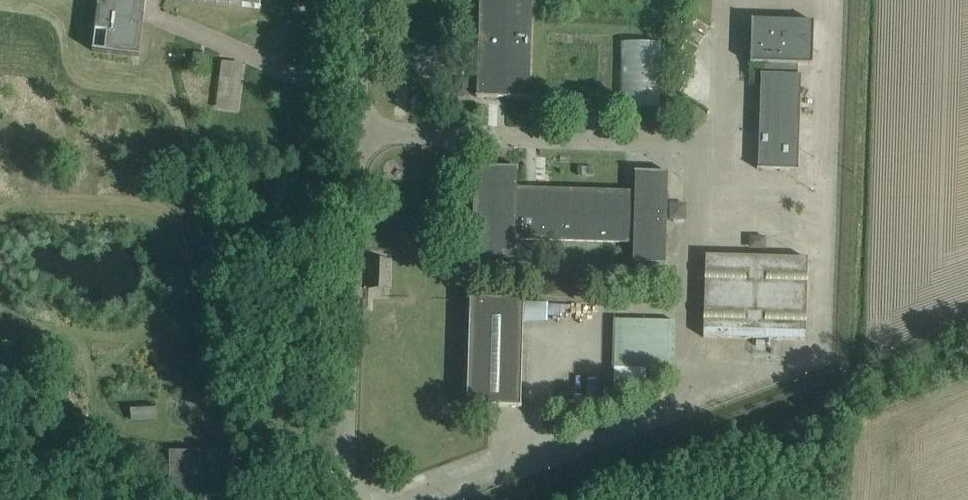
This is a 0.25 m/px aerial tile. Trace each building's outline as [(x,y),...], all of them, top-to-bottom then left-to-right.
[(93,50),(140,56),(147,0),(99,0),(93,50)] [(259,8),(260,0),(192,0),(259,8)] [(477,97),(528,99),(531,0),(479,0),(477,97)] [(812,64),(814,21),(751,19),(750,61),(765,62),(765,72),(761,72),(758,167),(797,169),(800,74),(797,73),(797,63),(812,64)] [(660,107),(661,43),(621,42),(619,106),(660,107)] [(239,108),(241,60),(218,59),(216,107),(239,108)] [(474,167),(471,259),(514,260),(514,240),(633,243),(632,264),(664,265),(667,173),(635,172),(635,193),(515,189),(516,169),(474,167)] [(805,340),(807,258),(705,255),(703,337),(805,340)] [(366,260),(366,290),(368,290),(391,291),(391,260),(369,260),(366,260)] [(520,407),(523,302),(471,300),(468,406),(520,407)] [(677,322),(614,320),(612,367),(675,369),(677,322)] [(155,402),(143,403),(144,418),(156,417),(155,402)] [(232,468),(232,453),(169,453),(168,496),(232,497),(232,481),(245,481),(246,468),(232,468)]
